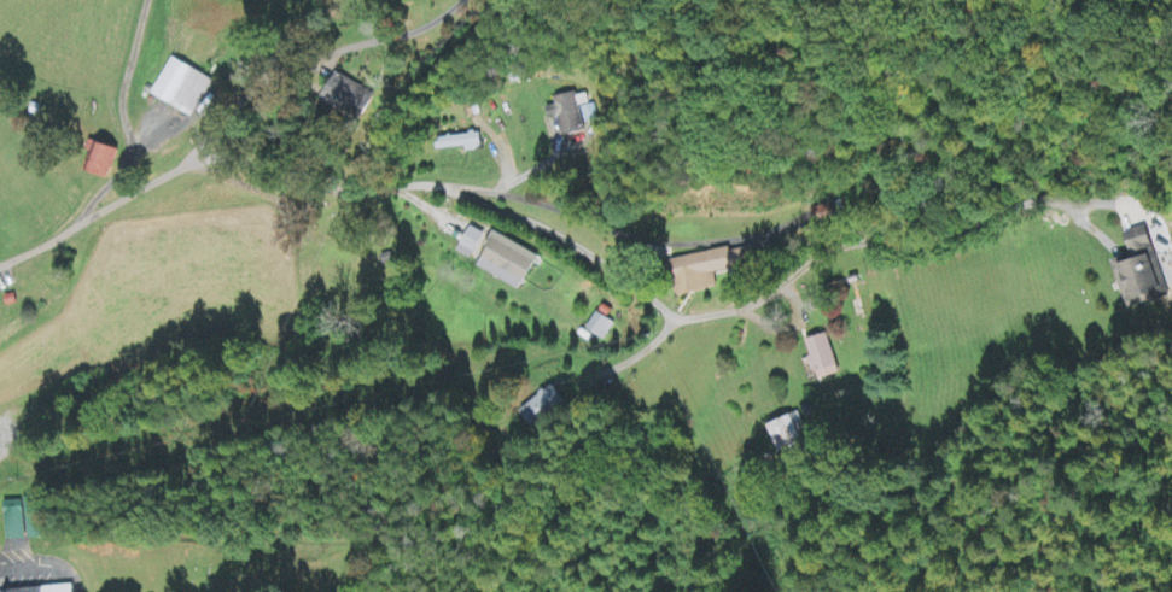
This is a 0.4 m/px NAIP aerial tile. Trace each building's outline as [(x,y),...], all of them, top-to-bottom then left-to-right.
[(214,82),(173,60),(153,97),(195,119),(214,82)] [(358,125),(376,97),(340,74),(322,102),(358,125)] [(555,101),(556,108),(547,110),(550,121),(560,118),(565,139),(585,134),(583,125),(595,122),(588,93),(555,101)] [(437,138),(437,152),(483,150),(482,136),(437,138)] [(87,153),(92,154),(88,174),(113,179),(119,150),(89,144),(87,153)] [(458,254),(472,261),(486,236),(472,229),(458,254)] [(1129,313),(1170,301),(1148,229),(1126,235),(1133,257),(1114,263),(1129,313)] [(539,256),(492,236),(487,249),(489,250),(480,272),(525,291),(539,256)] [(684,299),(720,291),(717,277),(756,268),(752,250),(732,254),(731,250),(676,262),(684,299)] [(602,342),(613,325),(595,315),(585,332),(602,342)] [(818,382),(840,377),(829,336),(808,342),(818,382)] [(539,431),(571,405),(557,388),(525,414),(539,431)] [(780,452),(807,443),(799,417),(771,426),(780,452)] [(26,541),(22,509),(4,512),(9,543),(26,541)] [(72,582),(1,591),(74,591),(72,582)]
